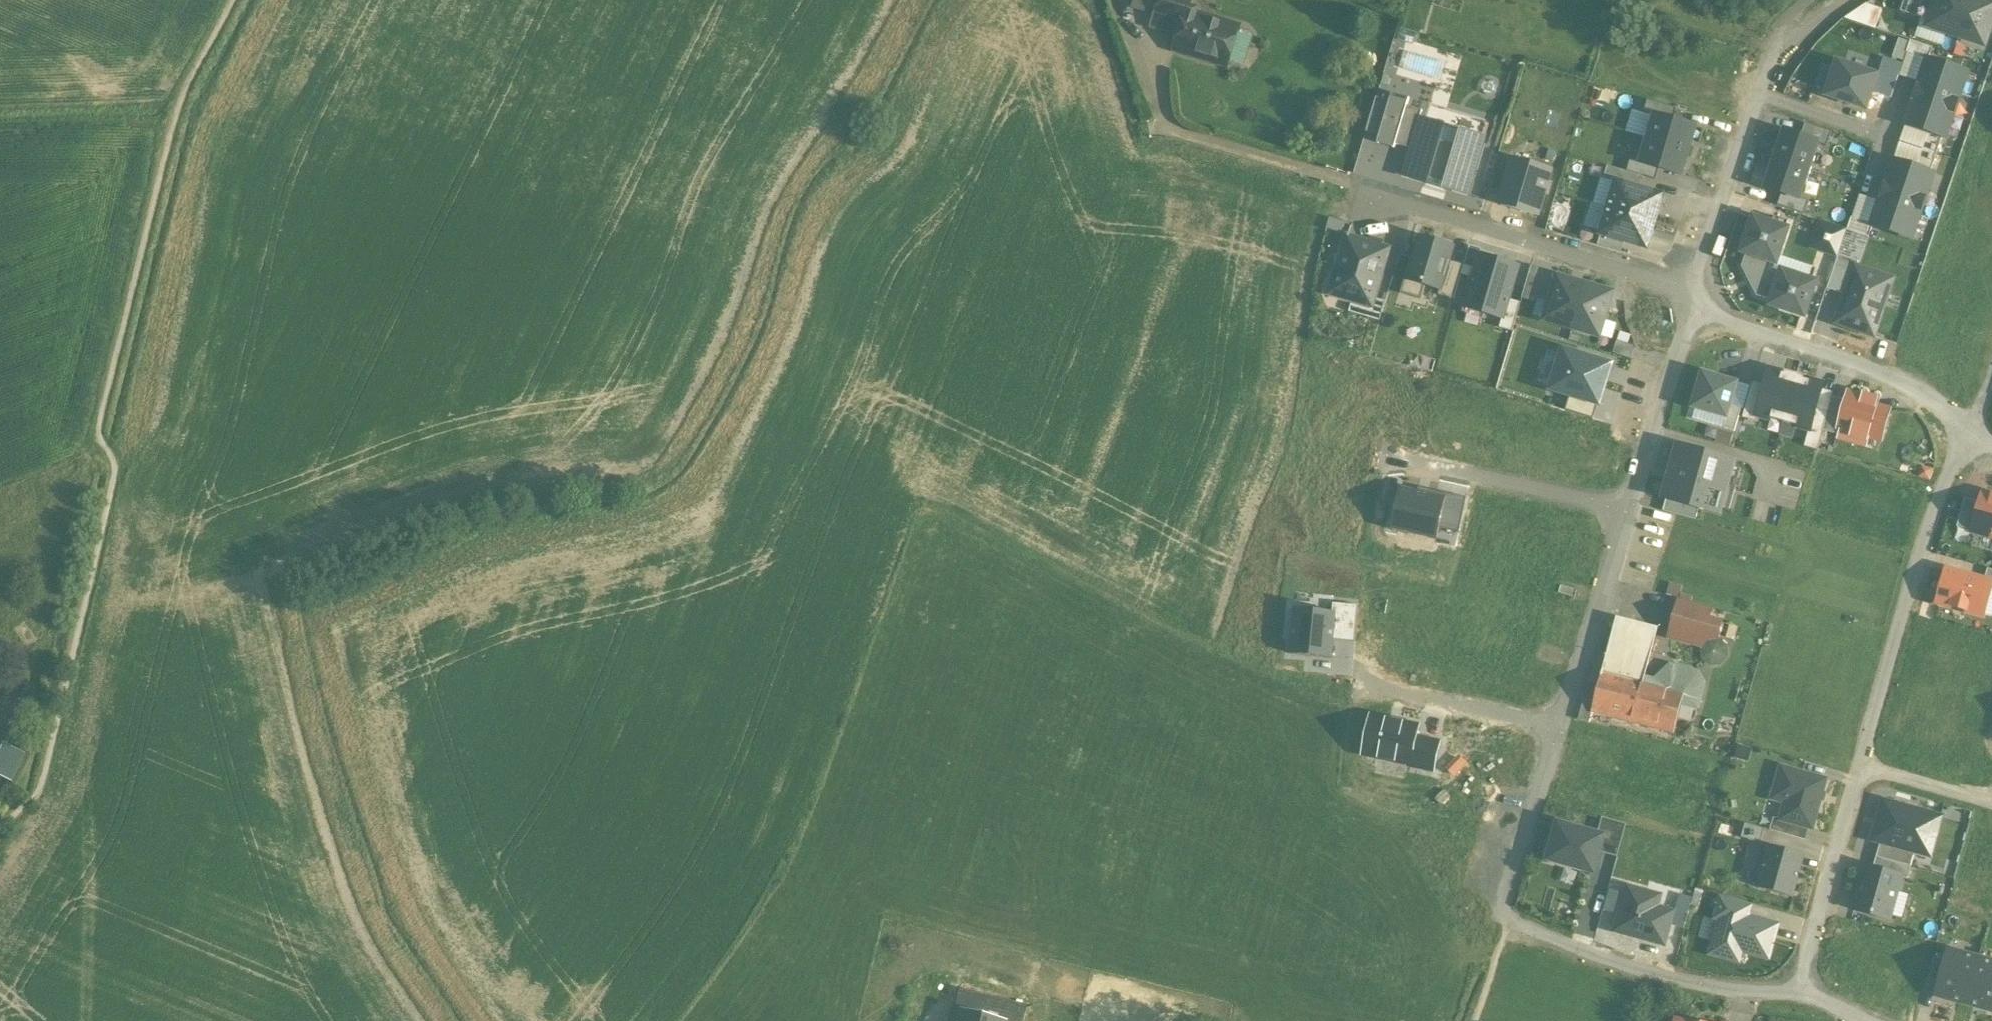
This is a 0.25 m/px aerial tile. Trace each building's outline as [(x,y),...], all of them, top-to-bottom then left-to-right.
[(1155,14),(1182,22),(1173,49),(1227,66),(1240,25),(1189,10),(1192,0),(1159,0),(1155,14)] [(1929,20),(1936,0),(1904,0),(1900,11),(1929,20)] [(1959,37),(1971,0),(1936,0),(1929,20),(1927,26),(1959,37)] [(1959,37),(1984,45),(1991,19),(1991,1),(1988,0),(1971,0),(1959,37)] [(1899,75),(1920,82),(1920,81),(1928,59),(1932,48),(1910,40),(1903,63),(1899,75)] [(1878,75),(1872,91),(1891,97),(1899,75),(1903,63),(1884,57),(1878,75)] [(1928,59),(1920,81),(1959,94),(1967,72),(1928,59)] [(1837,61),(1826,95),(1866,109),(1872,91),(1878,75),(1837,61)] [(1913,102),(1952,115),(1959,94),(1920,81),(1920,82),(1913,102)] [(1379,135),(1377,143),(1394,148),(1395,144),(1411,148),(1420,118),(1422,110),(1407,106),(1408,102),(1391,97),(1390,101),(1376,97),(1366,131),(1379,135)] [(1945,137),(1952,115),(1913,102),(1906,124),(1942,136),(1945,137)] [(1687,150),(1695,126),(1673,120),(1655,115),(1655,116),(1653,124),(1649,123),(1645,138),(1687,150)] [(1403,175),(1427,182),(1428,178),(1445,183),(1444,188),(1468,195),(1485,137),(1420,118),(1411,148),(1403,175)] [(1805,123),(1801,136),(1817,141),(1817,143),(1827,146),(1832,132),(1805,123)] [(1906,124),(1900,141),(1936,154),(1942,136),(1906,124)] [(1817,143),(1817,141),(1801,136),(1785,131),(1776,159),(1811,171),(1815,157),(1812,156),(1817,143)] [(1680,174),(1687,150),(1645,138),(1641,153),(1644,154),(1642,161),(1641,163),(1659,168),(1680,174)] [(1900,141),(1893,160),(1930,172),(1936,154),(1900,141)] [(1513,158),(1500,204),(1537,215),(1551,170),(1513,158)] [(1806,185),(1811,171),(1776,159),(1766,188),(1781,193),(1798,198),(1798,197),(1803,184),(1806,185)] [(1893,160),(1886,182),(1925,195),(1933,173),(1930,172),(1893,160)] [(1662,195),(1616,182),(1608,208),(1654,221),(1662,195)] [(1879,203),(1918,216),(1925,195),(1886,182),(1880,201),(1879,203)] [(1798,198),(1781,193),(1777,206),(1804,215),(1808,201),(1798,197),(1798,198)] [(1879,203),(1880,201),(1860,194),(1848,230),(1869,237),(1873,225),(1871,225),(1879,203)] [(1918,216),(1879,203),(1871,225),(1873,225),(1911,238),(1918,216)] [(1654,221),(1608,208),(1601,234),(1647,247),(1654,221)] [(1786,229),(1754,218),(1743,251),(1747,252),(1772,260),(1775,261),(1786,229)] [(1843,231),(1820,224),(1813,247),(1836,254),(1843,231)] [(1347,236),(1338,265),(1380,277),(1389,248),(1347,236)] [(1441,289),(1449,261),(1453,247),(1420,237),(1414,258),(1411,258),(1400,293),(1422,300),(1426,285),(1440,289),(1441,289)] [(1461,274),(1472,278),(1479,254),(1481,249),(1469,246),(1464,265),(1461,274)] [(1756,295),(1772,301),(1781,275),(1769,271),(1772,260),(1747,252),(1742,267),(1756,295)] [(1472,278),(1464,307),(1502,318),(1503,318),(1509,299),(1519,265),(1479,254),(1472,278)] [(1827,289),(1846,295),(1855,266),(1857,267),(1859,261),(1839,255),(1827,289)] [(1464,265),(1449,261),(1441,289),(1440,289),(1438,294),(1454,299),(1461,274),(1464,265)] [(1380,277),(1338,265),(1330,293),(1372,306),(1380,277)] [(1846,295),(1844,301),(1848,302),(1840,324),(1873,335),(1892,279),(1857,267),(1855,266),(1846,295)] [(1814,282),(1782,272),(1781,275),(1772,301),(1771,304),(1803,314),(1814,282)] [(1572,327),(1584,285),(1558,278),(1545,320),(1572,327)] [(1612,293),(1584,285),(1572,327),(1599,335),(1612,293)] [(1503,318),(1502,318),(1500,327),(1512,331),(1520,302),(1509,299),(1503,318)] [(1564,351),(1552,389),(1570,394),(1598,403),(1610,366),(1564,351)] [(1757,413),(1784,421),(1797,375),(1769,367),(1764,385),(1756,413),(1757,413)] [(1703,373),(1693,407),(1726,417),(1736,383),(1703,373)] [(1797,375),(1784,421),(1811,429),(1822,389),(1824,382),(1797,375)] [(1755,421),(1757,413),(1756,413),(1764,385),(1753,382),(1743,418),(1755,421)] [(1833,392),(1822,389),(1811,429),(1822,431),(1833,392)] [(1881,440),(1889,410),(1875,406),(1877,399),(1863,395),(1862,397),(1849,393),(1839,428),(1853,432),(1852,435),(1866,439),(1867,436),(1881,440)] [(1598,403),(1570,394),(1565,410),(1594,419),(1598,403)] [(1699,508),(1720,514),(1735,460),(1677,444),(1662,498),(1665,499),(1699,508)] [(1417,492),(1401,488),(1392,528),(1435,538),(1438,527),(1445,493),(1418,487),(1417,492)] [(1972,531),(1991,536),(1991,495),(1983,492),(1980,502),(1972,531)] [(1445,493),(1438,527),(1457,532),(1465,498),(1445,493)] [(1956,526),(1972,531),(1980,502),(1964,497),(1956,526)] [(1699,508),(1665,499),(1662,510),(1696,519),(1699,508)] [(1990,583),(1947,571),(1939,602),(1981,613),(1990,583)] [(1712,608),(1678,598),(1667,635),(1701,645),(1707,638),(1719,637),(1723,623),(1709,619),(1712,608)] [(1335,613),(1332,638),(1355,641),(1357,616),(1358,605),(1333,603),(1332,613),(1335,613)] [(1295,610),(1291,653),(1331,657),(1332,638),(1335,613),(1332,613),(1295,610)] [(1657,628),(1617,617),(1603,671),(1643,681),(1657,628)] [(1718,641),(1709,641),(1703,648),(1703,657),(1710,663),(1719,662),(1725,656),(1724,647),(1718,641)] [(1698,673),(1671,666),(1668,675),(1658,681),(1656,685),(1684,692),(1684,694),(1699,698),(1703,683),(1698,673)] [(1643,681),(1603,671),(1595,701),(1592,711),(1674,732),(1684,694),(1684,692),(1656,685),(1643,681)] [(1583,698),(1578,720),(1589,723),(1592,711),(1595,701),(1583,698)] [(1419,724),(1370,714),(1362,755),(1411,765),(1417,735),(1419,724)] [(1417,735),(1411,765),(1434,770),(1440,740),(1417,735)] [(1826,779),(1781,767),(1775,789),(1788,792),(1780,820),(1812,829),(1826,779)] [(1941,817),(1888,802),(1885,813),(1881,812),(1873,839),(1880,841),(1915,851),(1917,852),(1921,835),(1935,839),(1941,817)] [(1602,837),(1598,852),(1617,856),(1626,824),(1602,817),(1597,835),(1602,837)] [(1597,835),(1586,833),(1587,829),(1576,826),(1575,829),(1559,825),(1555,824),(1550,842),(1554,843),(1549,859),(1580,867),(1581,864),(1593,867),(1598,852),(1602,837),(1597,835)] [(1880,841),(1876,857),(1911,866),(1915,851),(1880,841)] [(1757,887),(1793,897),(1805,855),(1768,845),(1757,887)] [(1876,857),(1873,868),(1901,876),(1901,877),(1907,879),(1911,866),(1876,857)] [(1873,868),(1866,866),(1854,909),(1889,918),(1901,877),(1901,876),(1873,868)] [(1619,914),(1614,931),(1665,946),(1671,925),(1675,911),(1644,903),(1647,891),(1627,886),(1624,894),(1619,914)] [(1619,914),(1624,894),(1609,890),(1603,910),(1619,914)] [(1675,911),(1671,925),(1684,928),(1692,898),(1679,895),(1675,911)] [(1715,909),(1722,911),(1723,910),(1739,915),(1742,901),(1719,895),(1715,909)] [(1711,953),(1738,961),(1741,950),(1768,958),(1777,925),(1739,915),(1723,910),(1722,911),(1711,953)] [(1979,958),(1949,950),(1946,960),(1940,983),(1936,995),(1967,1004),(1979,958)] [(1928,980),(1940,983),(1946,960),(1934,957),(1928,980)] [(1979,958),(1967,1004),(1991,1011),(1991,962),(1979,958)] [(958,990),(953,1011),(994,1020),(1020,1020),(1024,1006),(958,990)] [(953,1011),(951,1020),(994,1020),(953,1011)]
